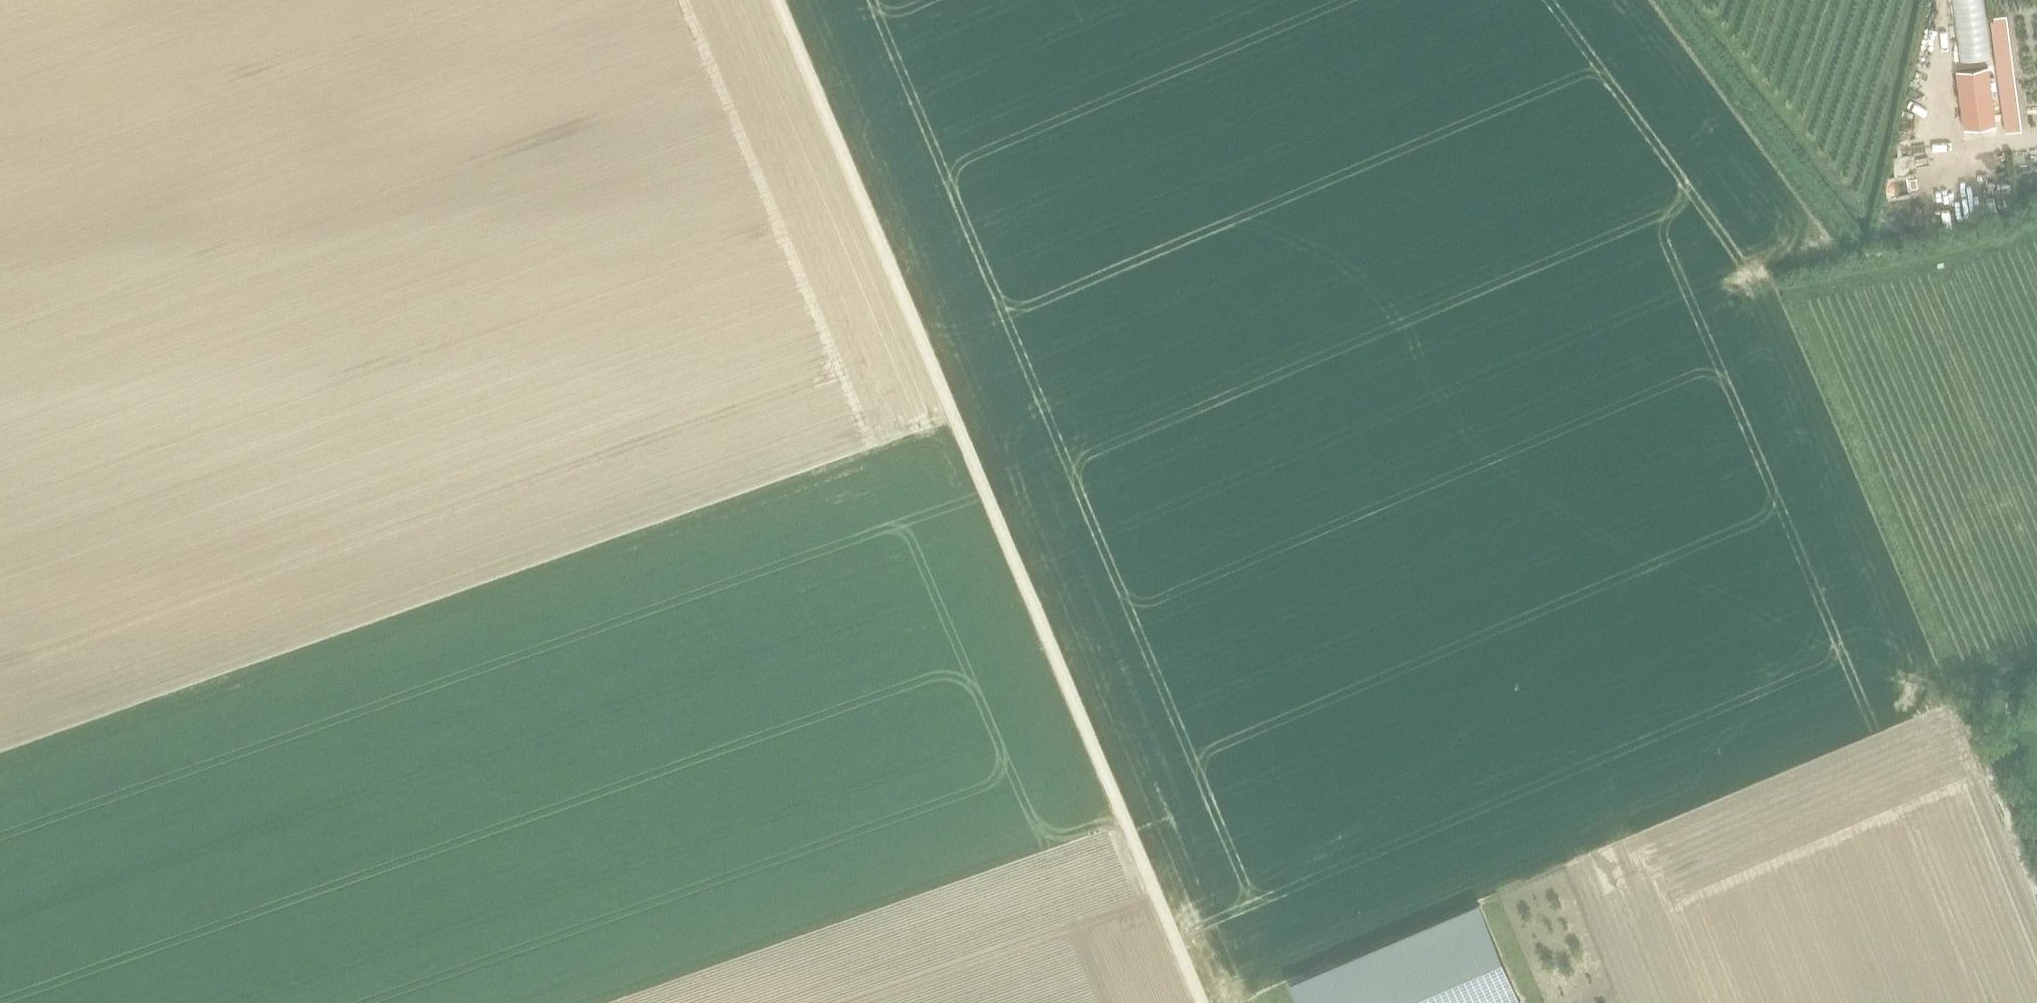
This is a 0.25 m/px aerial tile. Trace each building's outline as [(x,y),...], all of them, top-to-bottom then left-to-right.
[(2003,126),(2017,124),(2002,10),(1988,11),(2003,126)] [(1993,72),(1961,76),(1969,136),(2002,132),(1993,72)] [(1290,984),(1298,1002),(1514,1002),(1520,1000),(1480,904),(1290,984)]
